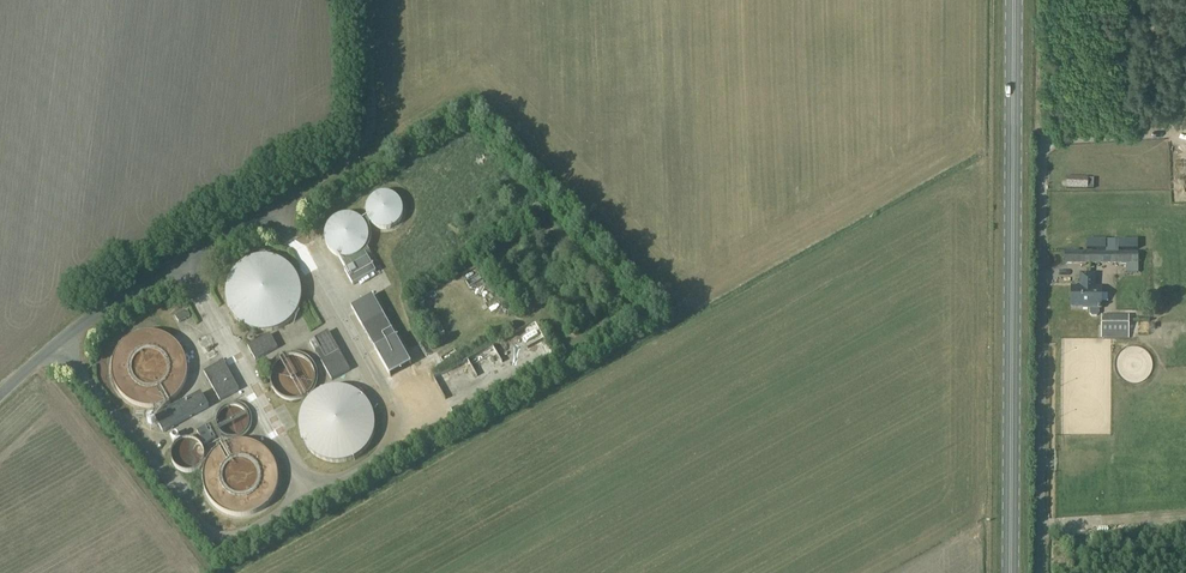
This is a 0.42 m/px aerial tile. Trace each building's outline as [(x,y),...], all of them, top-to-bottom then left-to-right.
[(1087,189),(1088,178),(1067,177),(1067,188),(1087,189)] [(1079,250),(1065,250),(1065,263),(1138,263),(1138,252),(1123,252),(1079,252),(1079,250)] [(1133,265),(1064,267),(1064,274),(1133,272),(1133,265)] [(1100,288),(1095,287),(1095,275),(1081,275),(1080,287),(1072,287),(1072,308),(1100,308),(1100,288)] [(373,295),(352,308),(362,326),(391,376),(412,364),(400,343),(373,295)] [(192,316),(188,310),(177,316),(180,322),(192,316)] [(430,319),(444,344),(451,340),(436,315),(430,319)] [(1102,338),(1126,338),(1126,316),(1102,315),(1102,338)] [(177,331),(189,326),(186,320),(175,325),(177,331)] [(309,342),(331,381),(351,370),(329,331),(309,342)] [(256,360),(279,348),(271,334),(249,346),(256,360)] [(530,335),(519,340),(529,364),(541,358),(530,335)] [(221,401),(240,390),(227,366),(222,368),(220,363),(205,372),(221,401)] [(409,390),(406,383),(410,381),(407,374),(389,381),(396,396),(409,390)] [(164,432),(210,407),(202,393),(156,418),(164,432)] [(38,445),(53,459),(63,449),(48,435),(38,445)]
